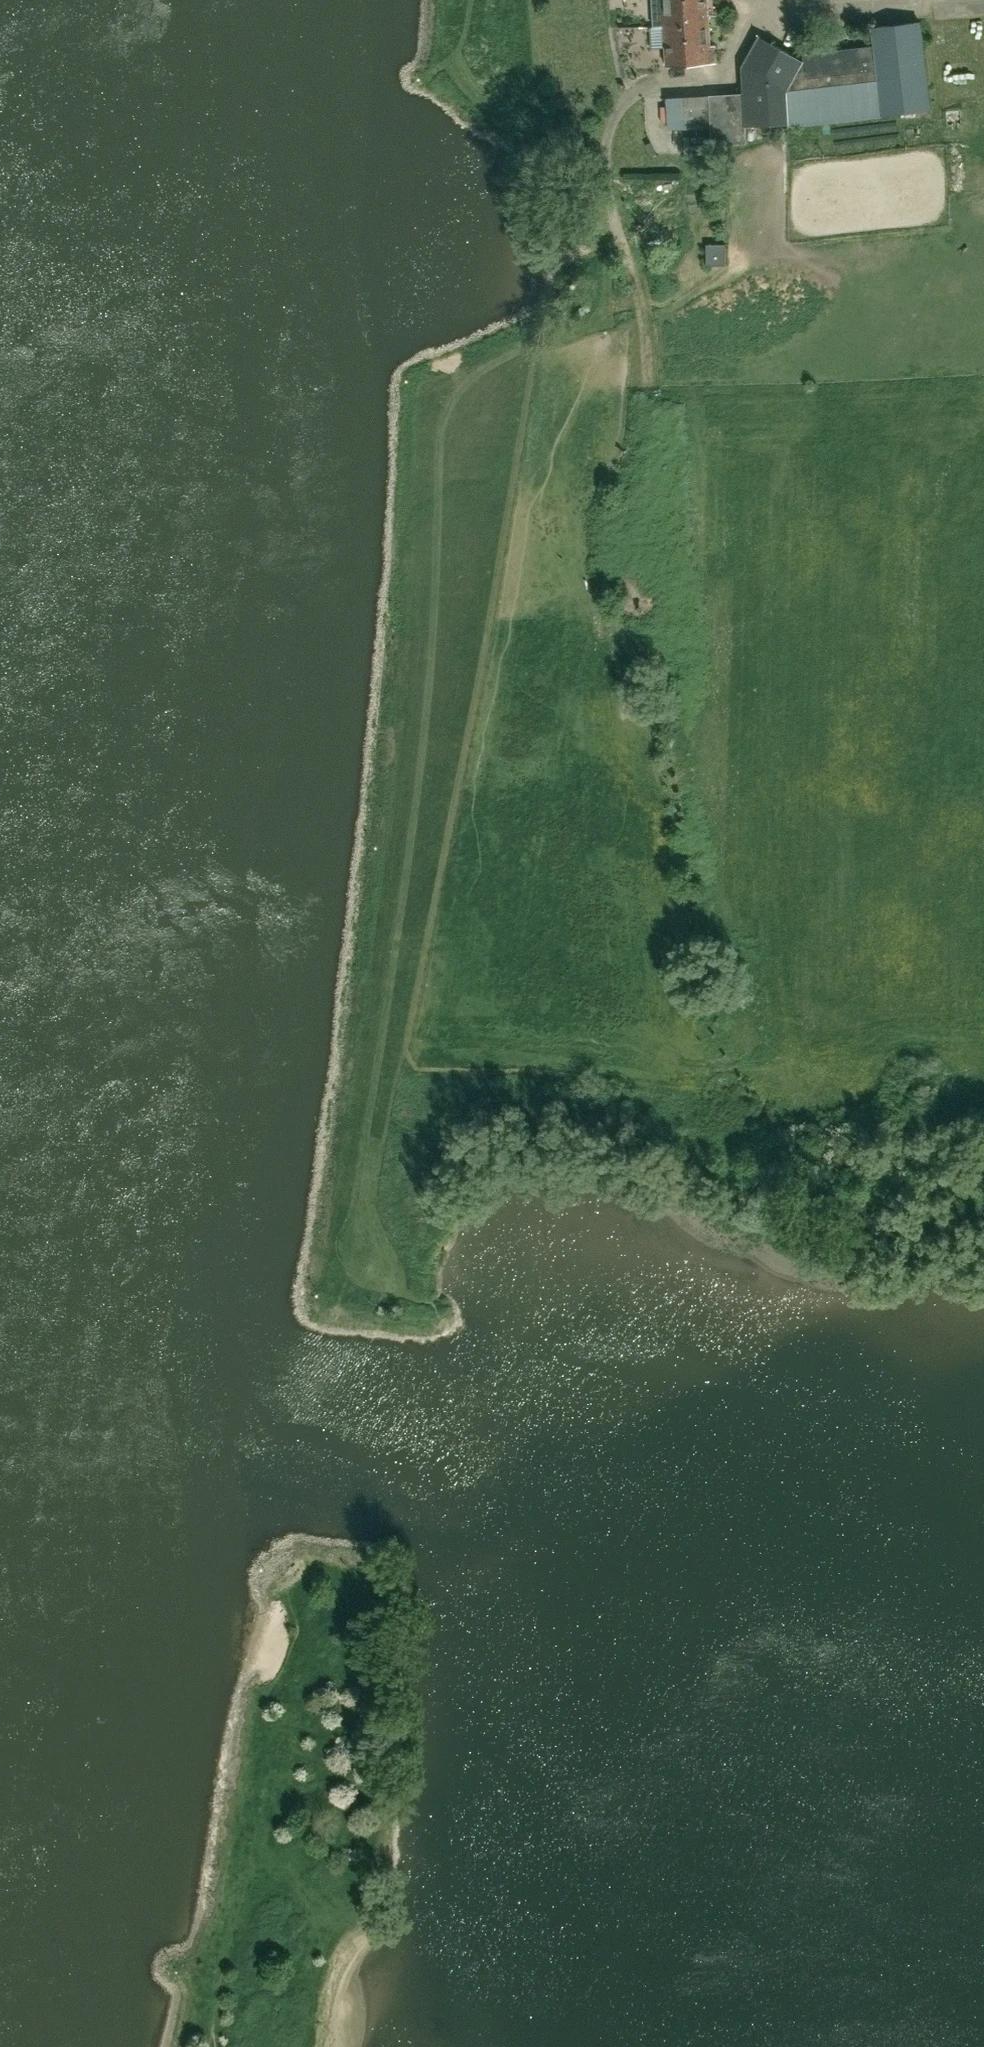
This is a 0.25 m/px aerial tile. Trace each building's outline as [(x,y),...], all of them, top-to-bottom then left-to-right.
[(708,0),(651,0),(652,26),(664,26),(687,24),(686,16),(697,16),(697,11),(709,11),(708,0)] [(711,45),(709,11),(697,11),(697,16),(686,16),(687,24),(688,64),(717,63),(716,45),(711,45)] [(670,129),(712,127),(713,144),(747,142),(747,125),(789,123),(789,125),(930,110),(920,22),(872,27),(875,45),(803,54),(804,60),(803,61),(759,35),(742,66),(744,94),(668,99),(669,107),(670,123),(670,129)] [(688,64),(687,24),(664,26),(667,65),(688,64)] [(669,107),(662,107),(663,123),(670,123),(669,107)] [(727,265),(727,244),(708,244),(708,265),(727,265)]
